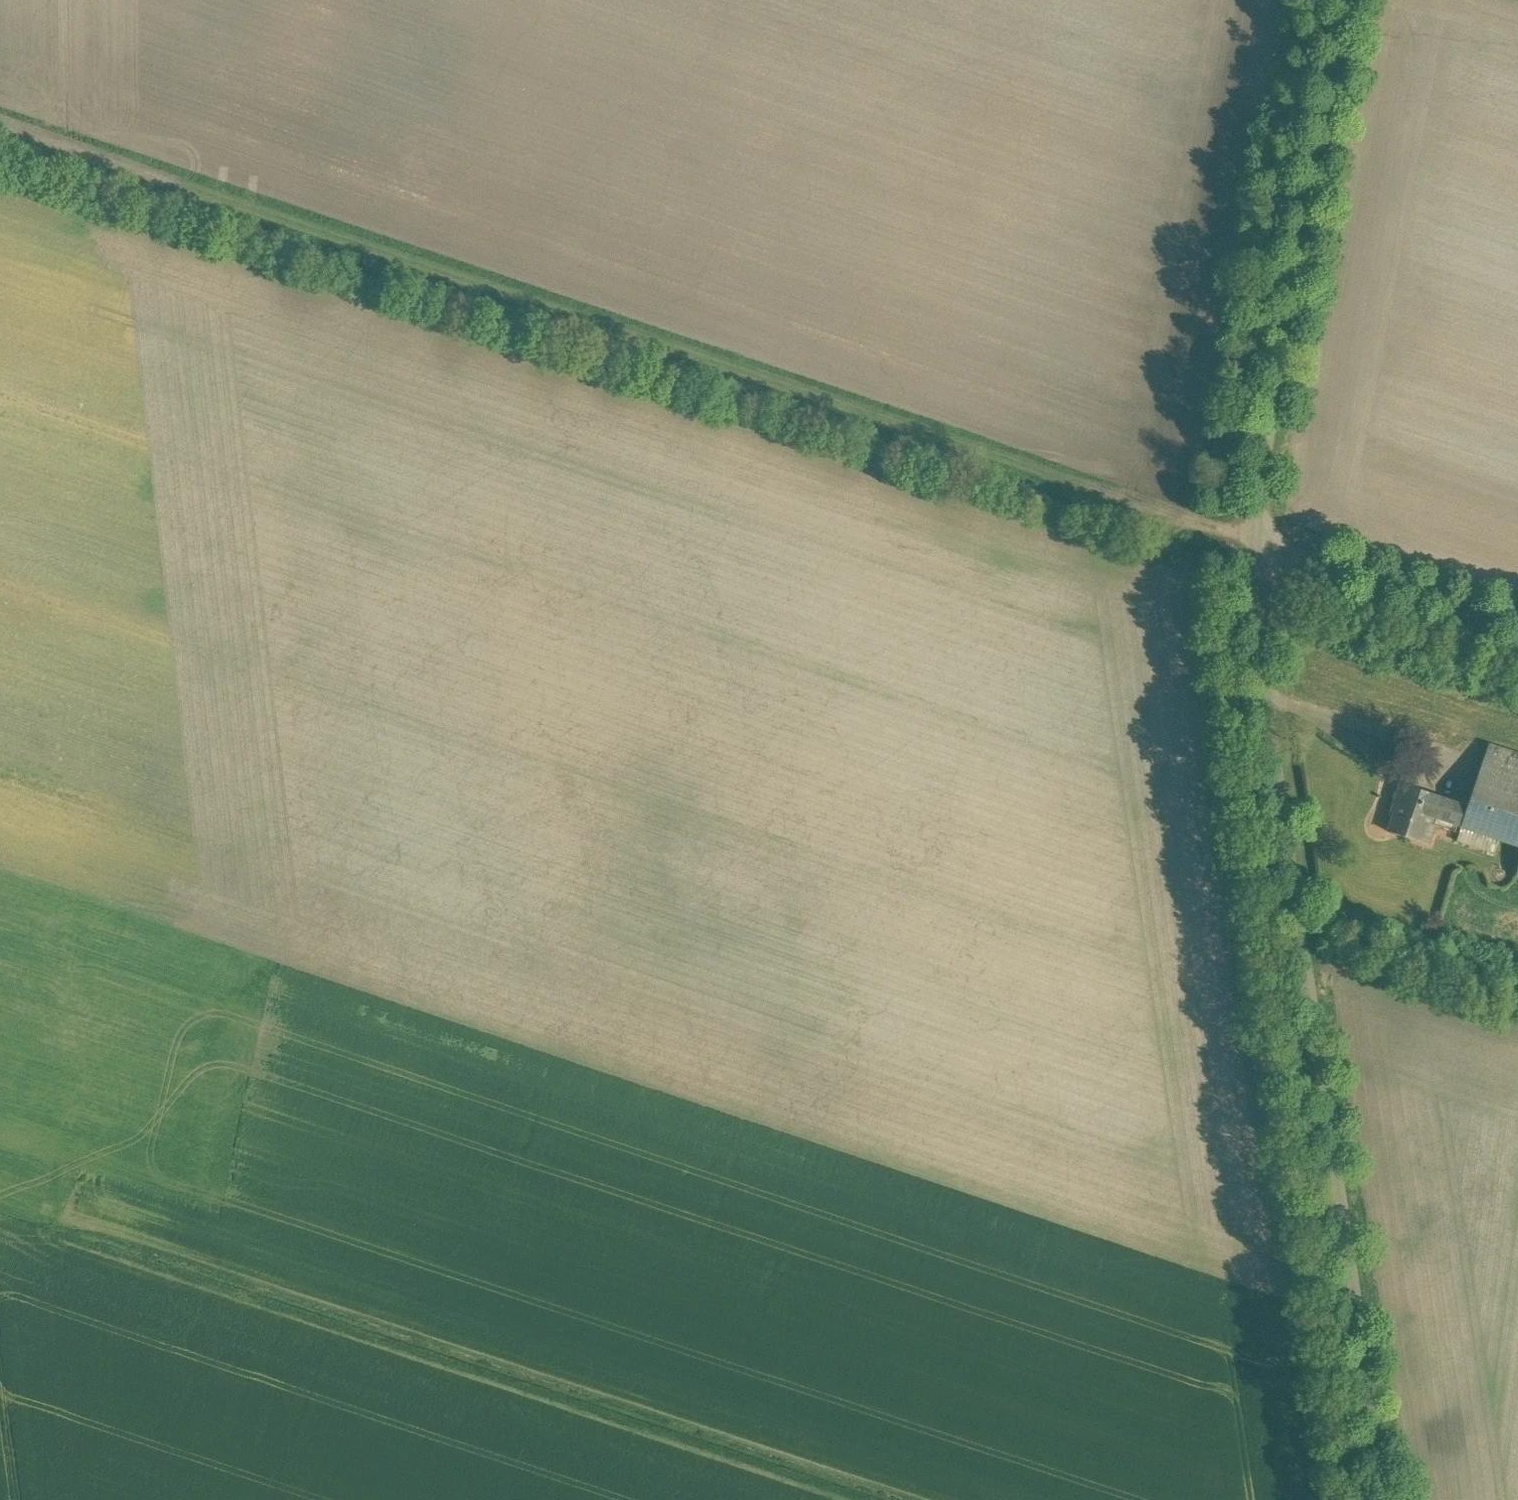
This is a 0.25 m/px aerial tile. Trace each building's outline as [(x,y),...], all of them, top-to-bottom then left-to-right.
[(1424,819),(1516,845),(1507,875),(1517,878),(1517,759),(1475,747),(1461,799),(1393,780),(1378,832),(1417,843),(1424,819)]
